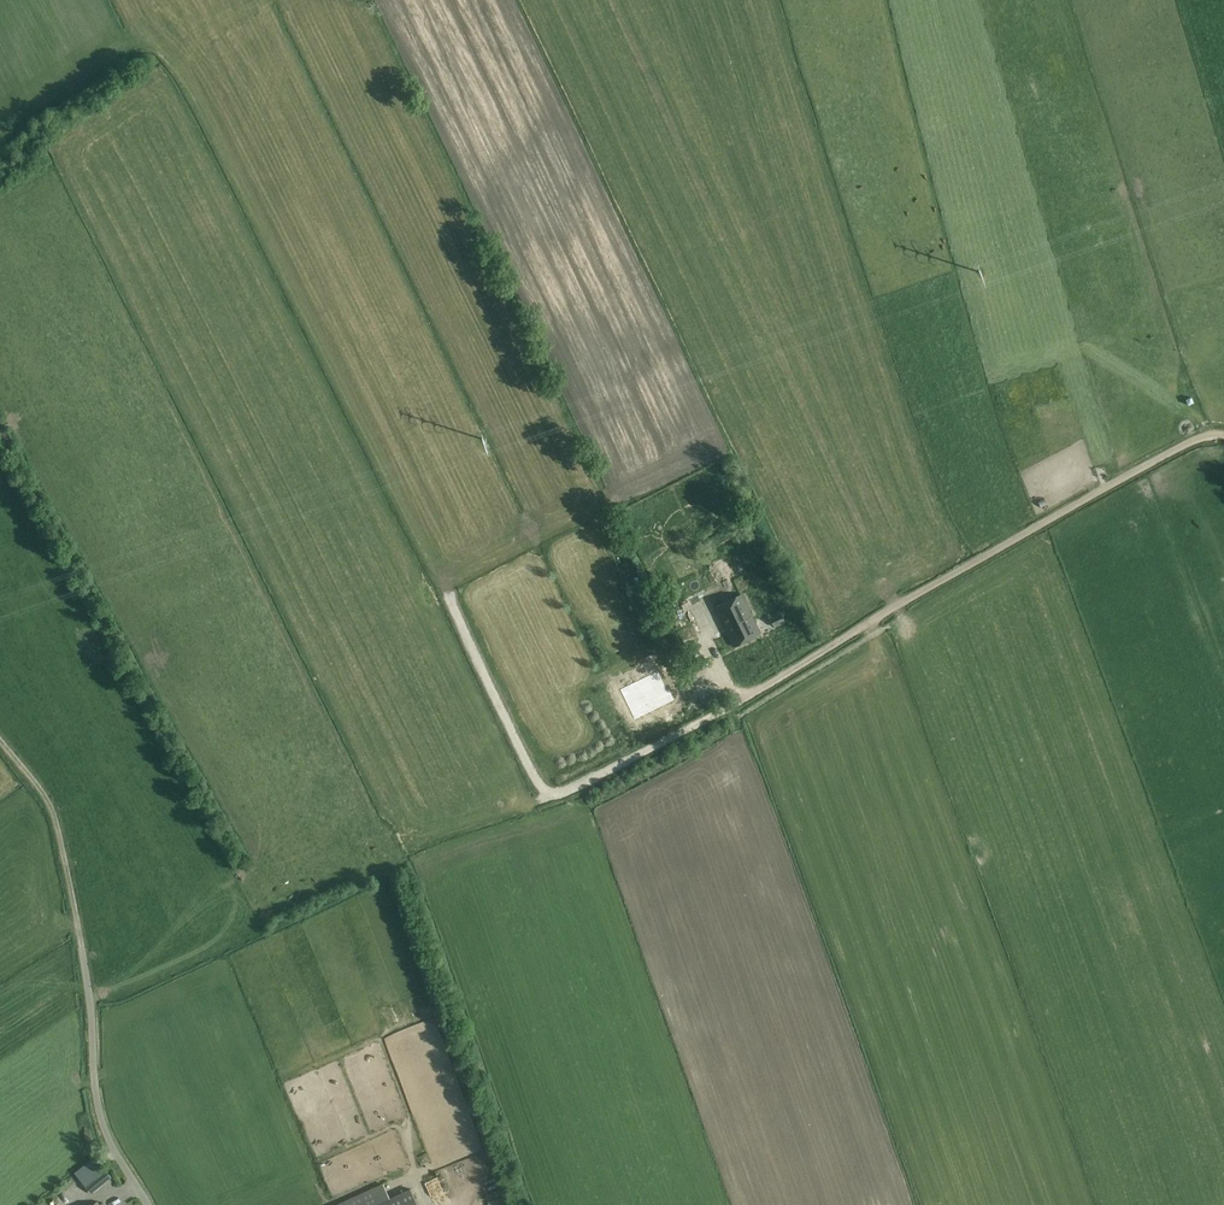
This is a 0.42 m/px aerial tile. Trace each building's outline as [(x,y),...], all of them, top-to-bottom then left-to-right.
[(741,595),(715,607),(726,628),(715,633),(724,652),(760,633),(741,595)] [(780,613),(770,618),(774,626),(784,621),(780,613)] [(658,672),(619,692),(633,721),(674,702),(669,690),(667,691),(658,672)] [(102,1168),(93,1156),(74,1171),(75,1172),(84,1183),(102,1168)] [(84,1183),(86,1186),(91,1192),(111,1176),(104,1167),(102,1168),(84,1183)] [(333,1204),(418,1204),(411,1188),(389,1198),(382,1183),(333,1204)]
